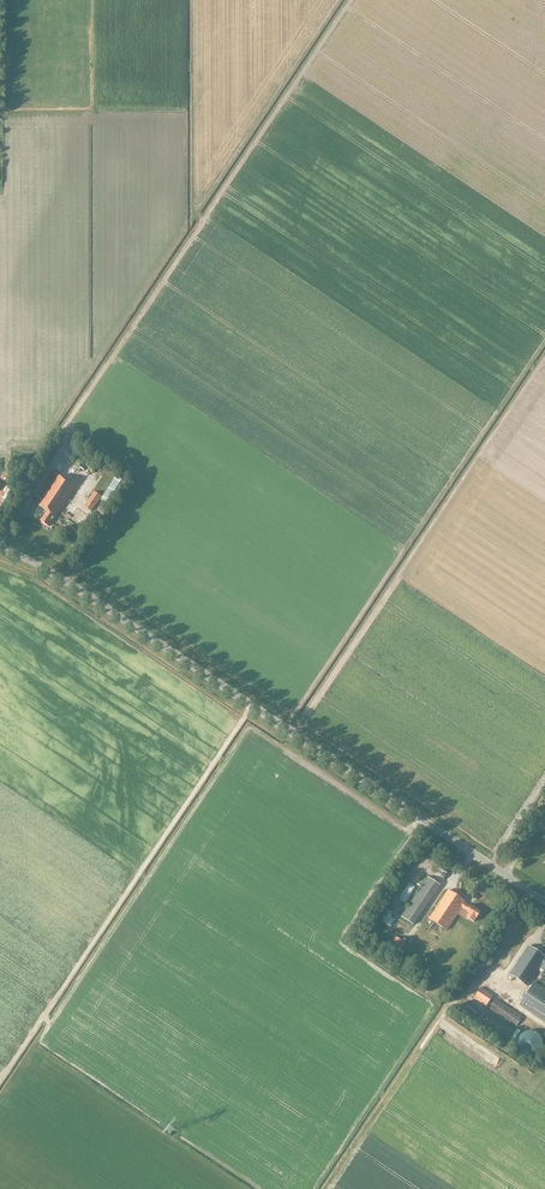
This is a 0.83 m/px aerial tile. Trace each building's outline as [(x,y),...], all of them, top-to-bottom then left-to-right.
[(25,465),(26,458),(17,456),(16,463),(25,465)] [(94,493),(84,507),(91,512),(101,497),(103,499),(93,513),(101,519),(109,506),(125,483),(106,471),(92,492),(94,493)] [(58,475),(38,505),(47,511),(40,521),(49,526),(54,518),(55,518),(76,487),(58,475)] [(24,501),(28,494),(23,491),(21,494),(20,494),(18,497),(24,501)] [(77,508),(69,520),(88,533),(97,521),(77,508)] [(228,723),(233,726),(239,716),(234,713),(228,723)] [(428,877),(401,917),(413,925),(440,885),(428,877)] [(476,918),(477,918),(480,912),(470,905),(469,907),(465,903),(465,902),(448,890),(429,919),(446,930),(462,908),(466,911),(469,913),(466,917),(474,922),(476,918)] [(369,938),(380,922),(375,919),(365,934),(369,938)] [(397,955),(406,943),(396,936),(387,948),(397,955)] [(529,946),(510,974),(527,986),(542,963),(544,965),(544,957),(529,946)] [(485,957),(471,977),(478,982),(491,962),(485,957)] [(519,1004),(544,1021),(544,989),(534,982),(519,1004)] [(486,1006),(493,996),(481,988),(474,998),(486,1006)] [(516,1027),(523,1017),(496,999),(490,1009),(516,1027)] [(505,1043),(513,1031),(487,1013),(479,1025),(505,1043)] [(543,1045),(543,1044),(543,1043),(542,1041),(542,1040),(542,1039),(541,1037),(540,1036),(539,1035),(538,1034),(537,1033),(536,1033),(534,1032),(533,1032),(532,1031),(531,1031),(529,1031),(528,1031),(527,1032),(526,1032),(525,1032),(524,1033),(523,1034),(522,1034),(521,1035),(520,1036),(520,1037),(519,1037),(519,1038),(518,1039),(518,1041),(517,1042),(517,1043),(517,1044),(517,1046),(518,1047),(518,1048),(519,1049),(519,1050),(520,1051),(520,1052),(521,1053),(522,1054),(523,1054),(524,1055),(525,1056),(526,1056),(527,1056),(529,1056),(529,1057),(531,1057),(532,1056),(533,1056),(534,1056),(535,1055),(536,1055),(538,1054),(538,1053),(539,1053),(540,1052),(541,1051),(541,1050),(542,1048),(542,1047),(542,1046),(543,1045)] [(471,1046),(479,1054),(482,1050),(474,1042),(471,1046)]
